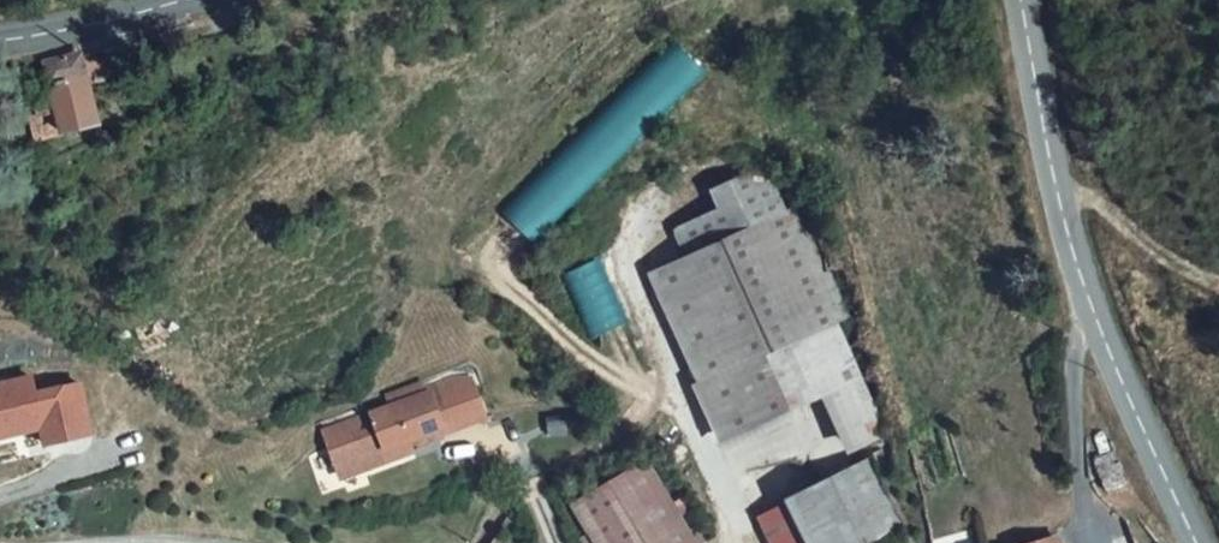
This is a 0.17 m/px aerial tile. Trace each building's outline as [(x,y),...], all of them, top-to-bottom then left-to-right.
[(86,56),(53,67),(67,112),(37,122),(42,143),(110,122),(86,56)] [(758,166),(705,188),(713,209),(667,229),(677,253),(638,271),(693,386),(687,390),(701,420),(707,417),(718,440),(754,422),(752,418),(777,406),(755,355),(828,320),(842,314),(820,269),(815,271),(785,206),(778,210),(758,166)] [(828,320),(755,355),(777,406),(823,384),(850,443),(877,431),(828,320)] [(0,385),(0,420),(13,417),(17,434),(43,428),(48,445),(93,434),(82,384),(37,394),(33,377),(0,385)] [(435,399),(327,418),(336,466),(399,455),(397,443),(486,428),(480,390),(463,388),(434,393),(435,399)] [(0,420),(0,438),(17,434),(13,417),(0,420)] [(654,464),(581,511),(602,542),(705,542),(654,464)] [(906,531),(878,472),(781,521),(791,542),(883,542),(906,531)] [(1037,535),(1016,542),(1041,542),(1037,535)]
